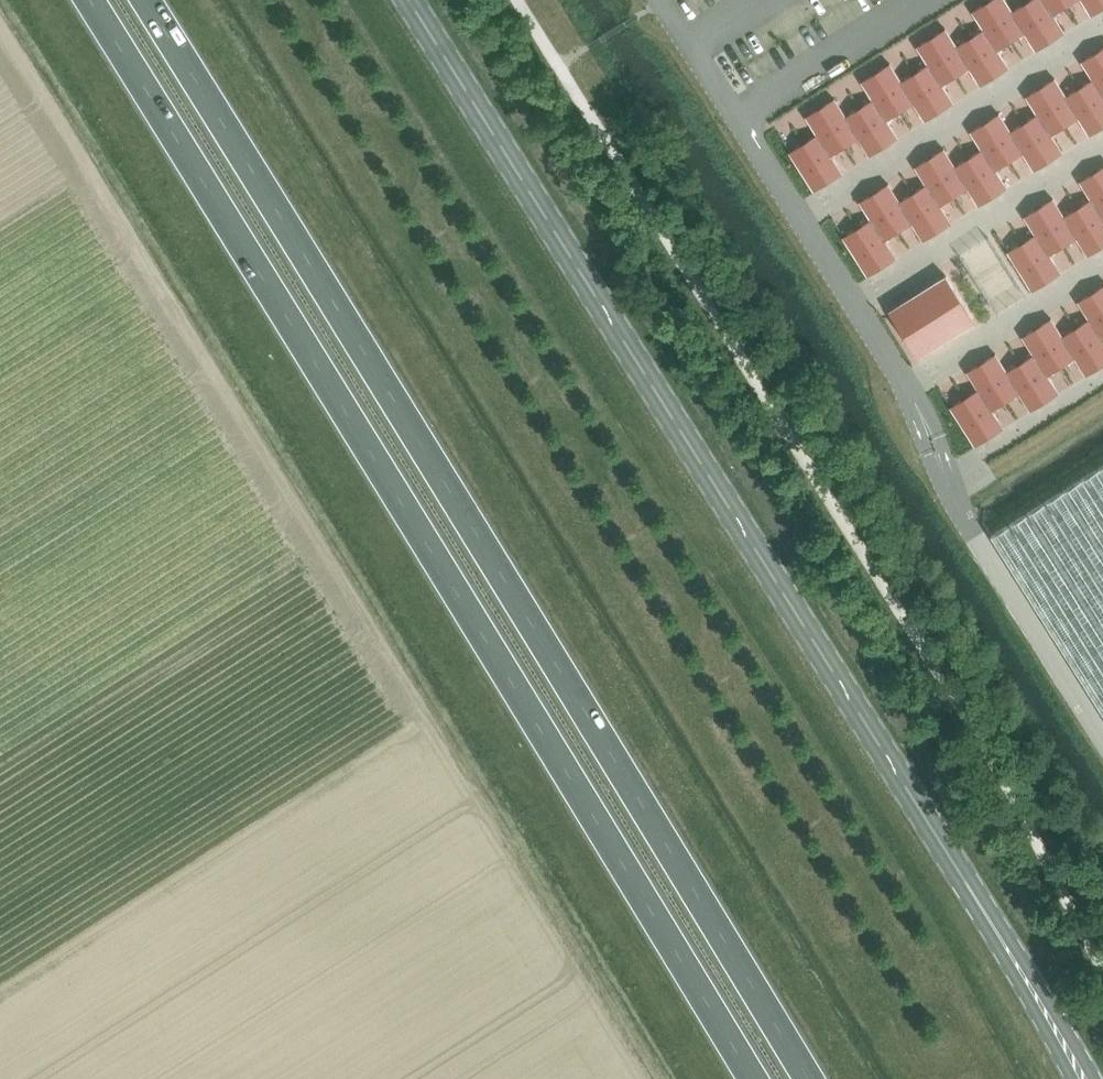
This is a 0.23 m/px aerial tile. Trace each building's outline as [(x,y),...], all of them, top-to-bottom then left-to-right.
[(791,155),(815,194),(843,176),(831,158),(859,141),(871,158),(898,141),(887,123),(915,105),(926,123),(953,106),(942,88),(970,70),(981,88),(1009,71),(997,53),(1025,35),(1037,53),(1064,35),(1053,18),(1080,0),(1034,0),(1012,14),(1003,0),(995,0),(973,14),(984,32),(956,49),(945,32),(917,49),(929,67),(901,85),(890,67),(862,85),(873,102),(846,120),(834,102),(807,120),(818,138),(791,155)] [(1092,18),(1102,11),(1102,0),(1081,0),(1092,18)] [(844,239),(869,278),(896,260),(885,243),(913,225),(924,243),(952,225),(940,207),(968,190),(979,207),(1007,190),(996,172),(1024,154),(1035,172),(1062,155),(1051,137),(1079,119),(1090,137),(1102,129),(1102,50),(1082,63),(1093,81),(1065,99),(1054,81),(1026,98),(1038,116),(1010,134),(999,116),(971,134),(982,151),(955,169),(943,151),(916,169),(927,187),(899,204),(888,186),(860,204),(871,222),(844,239)] [(1008,254),(1033,292),(1061,275),(1049,257),(1077,239),(1089,257),(1102,248),(1102,168),(1080,183),(1091,201),(1064,218),(1052,201),(1025,218),(1036,236),(1008,254)] [(946,276),(890,312),(919,356),(974,321),(946,276)] [(951,408),(976,446),(1003,429),(992,411),(1020,393),(1031,411),(1059,394),(1047,376),(1075,358),(1087,376),(1102,365),(1102,341),(1102,286),(1078,302),(1089,320),(1062,337),(1050,320),(1023,337),(1034,355),(1006,373),(995,355),(967,373),(979,390),(951,408)] [(991,534),(1102,713),(1102,464),(991,534)]
